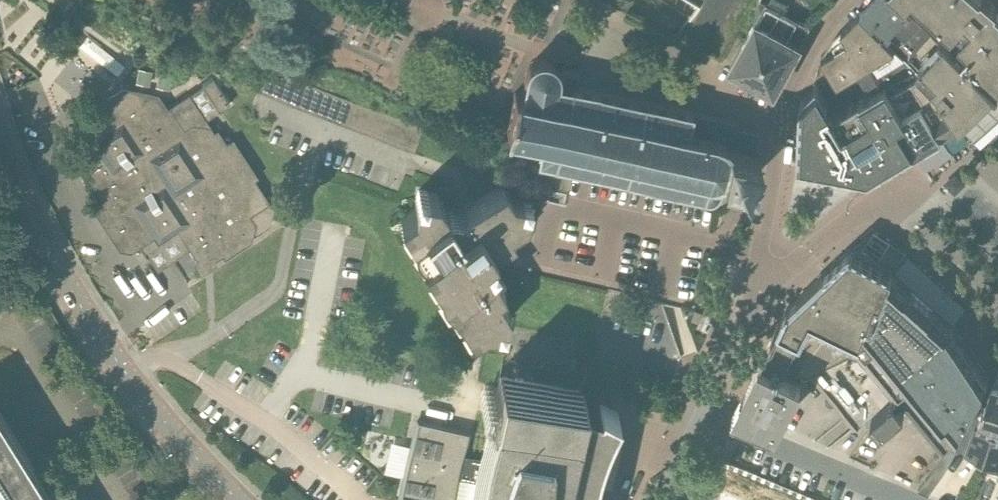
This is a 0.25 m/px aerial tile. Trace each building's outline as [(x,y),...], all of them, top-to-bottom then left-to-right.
[(698,4),(689,18),(717,37),(741,0),(692,0),(698,4)] [(740,49),(730,67),(775,91),(810,26),(762,0),(759,0),(754,15),(758,17),(740,49)] [(997,92),(970,64),(901,0),(872,0),(860,11),(941,93),(960,124),(973,114),(997,92)] [(997,92),(997,91),(997,8),(989,0),(901,0),(970,64),(997,92)] [(960,125),(960,124),(941,93),(860,11),(842,29),(848,39),(822,55),(838,82),(856,71),(872,61),(907,117),(898,123),(915,151),(960,125)] [(551,61),(550,60),(548,60),(547,59),(543,58),(541,58),(539,58),(538,59),(534,60),(533,61),(531,62),(530,63),(529,65),(528,66),(527,68),(527,70),(523,94),(516,92),(507,130),(543,138),(538,158),(551,161),(705,196),(707,196),(709,196),(710,195),(712,195),(713,194),(715,192),(716,191),(717,189),(718,188),(718,186),(718,184),(718,183),(717,181),(717,179),(716,178),(714,176),(717,176),(719,174),(720,172),(726,144),(755,150),(759,133),(736,128),(737,122),(575,85),(579,71),(562,67),(561,70),(558,70),(557,68),(557,67),(556,65),(555,64),(554,63),(553,62),(551,61)] [(870,94),(834,115),(816,85),(800,101),(797,166),(869,179),(915,152),(915,151),(898,123),(907,117),(872,61),(856,71),(870,94)] [(422,129),(269,70),(261,92),(413,150),(422,129)] [(230,104),(213,78),(203,85),(220,111),(230,104)] [(274,208),(229,140),(223,145),(189,93),(168,107),(159,94),(129,88),(97,108),(91,140),(99,153),(90,158),(88,169),(105,194),(96,200),(94,211),(120,250),(130,252),(140,246),(144,252),(177,230),(202,268),(271,224),(274,208)] [(760,151),(755,150),(726,144),(720,172),(754,179),(760,151)] [(504,285),(496,272),(490,263),(492,252),(502,246),(514,238),(511,232),(527,221),(532,202),(512,197),(504,183),(461,210),(461,212),(451,210),(449,211),(438,194),(418,189),(414,209),(400,217),(471,329),(481,322),(485,320),(504,325),(508,306),(498,289),(504,285)] [(661,302),(685,306),(700,235),(565,205),(567,194),(550,191),(533,266),(654,293),(653,300),(661,302)] [(784,373),(784,371),(788,364),(807,373),(810,372),(858,349),(873,310),(871,309),(875,295),(882,297),(893,271),(851,248),(787,307),(760,361),(784,373)] [(810,372),(826,392),(825,394),(825,396),(825,398),(826,400),(828,402),(830,402),(833,402),(834,402),(855,427),(872,413),(915,378),(905,367),(953,324),(893,271),(882,297),(875,295),(871,309),(873,310),(858,349),(810,372)] [(641,362),(679,342),(661,307),(632,322),(628,315),(616,321),(613,316),(597,325),(620,368),(639,358),(641,362)] [(941,452),(951,444),(957,432),(983,390),(988,377),(959,333),(957,330),(955,327),(953,324),(905,367),(915,378),(872,413),(882,425),(905,407),(941,452)] [(736,410),(777,427),(803,380),(784,371),(784,373),(760,361),(736,410)] [(470,499),(588,499),(594,473),(595,469),(596,465),(598,456),(600,448),(603,440),(606,432),(610,424),(613,417),(617,409),(584,391),(584,390),(500,371),(480,456),(468,453),(473,431),(416,418),(398,497),(410,499),(457,499),(460,486),(473,489),(470,499)] [(993,384),(987,403),(978,426),(997,434),(997,385),(993,384)] [(965,452),(997,468),(997,436),(997,434),(978,426),(976,425),(975,425),(973,429),(965,452)] [(941,452),(950,462),(958,448),(951,444),(941,452)] [(934,486),(925,480),(918,490),(928,494),(934,486)] [(687,483),(681,499),(732,499),(687,483)]
